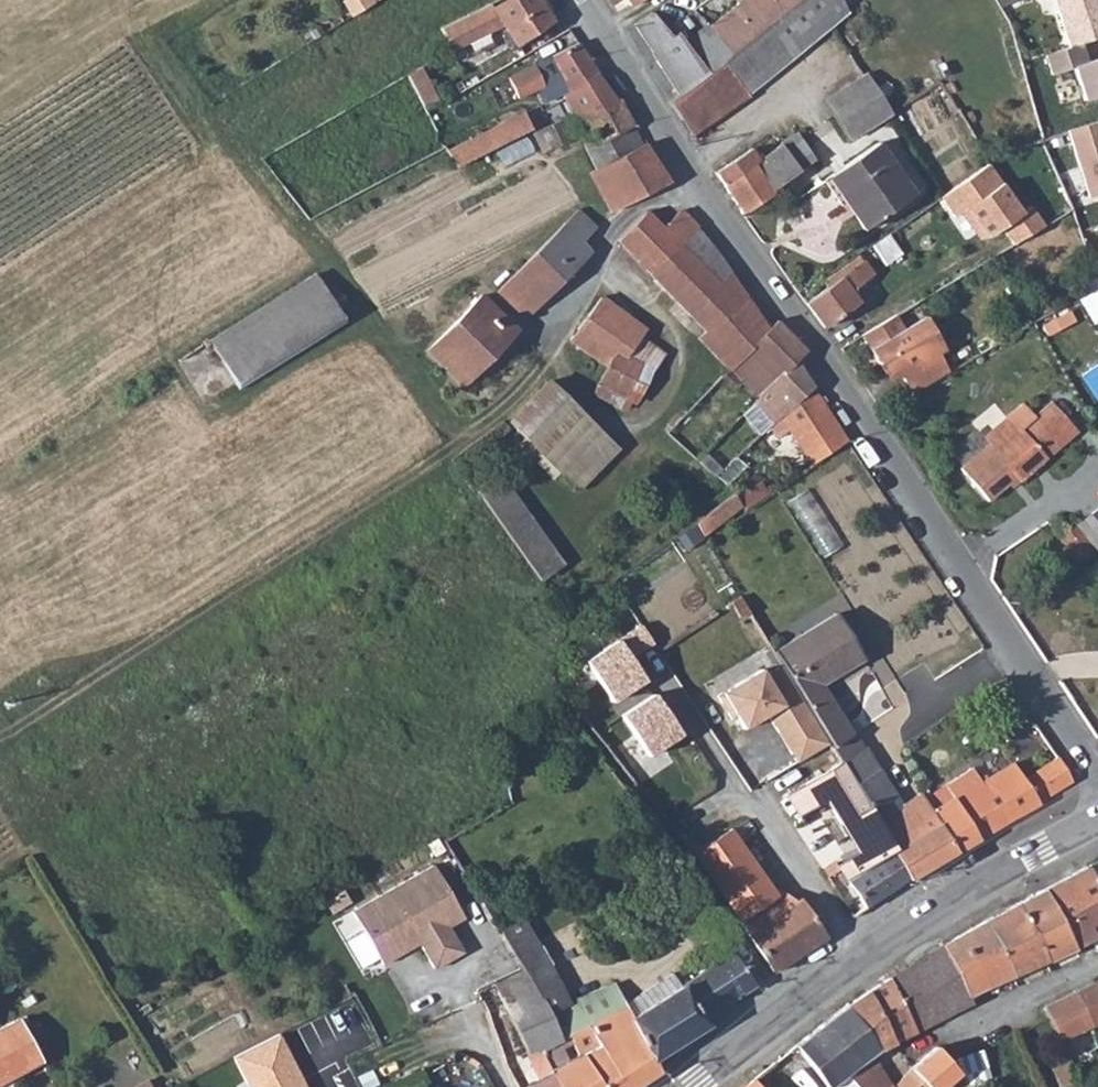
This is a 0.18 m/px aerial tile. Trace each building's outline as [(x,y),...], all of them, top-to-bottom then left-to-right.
[(354,15),(373,3),(371,0),(344,0),(354,15)] [(538,0),(509,0),(493,10),(490,5),(440,29),(451,52),(503,25),(514,42),(550,20),(538,0)] [(774,0),(742,0),(709,27),(726,54),(771,18),(780,11),(774,0)] [(807,0),(794,0),(780,11),(771,18),(793,54),(825,28),(807,0)] [(780,11),(794,0),(774,0),(780,11)] [(825,28),(831,23),(844,12),(838,0),(807,0),(825,28)] [(1068,49),(1079,45),(1097,39),(1097,0),(1053,0),(1068,49)] [(651,11),(635,24),(654,52),(651,54),(677,93),(703,73),(676,31),(672,34),(651,11)] [(703,73),(726,54),(709,27),(698,12),(676,31),(703,73)] [(726,54),(749,90),(793,54),(771,18),(726,54)] [(565,91),(598,74),(578,44),(534,67),(542,81),(538,83),(548,100),(565,91)] [(1044,56),(1051,76),(1073,69),(1083,101),(1097,97),(1097,59),(1085,63),(1079,45),(1068,49),(1044,56)] [(677,93),(670,99),(692,134),(750,93),(749,90),(726,54),(703,73),(677,93)] [(849,137),(888,112),(880,99),(883,97),(872,81),(869,82),(863,73),(824,99),(833,112),(849,137)] [(585,117),(617,101),(598,74),(565,91),(572,109),(576,121),(585,117)] [(612,138),(634,126),(619,99),(617,101),(585,117),(598,140),(609,135),(612,138)] [(545,109),(550,120),(562,114),(557,104),(545,109)] [(525,109),(448,144),(457,163),(534,128),(525,109)] [(1067,132),(1088,199),(1097,196),(1097,122),(1067,132)] [(597,169),(645,144),(634,126),(612,138),(609,135),(598,140),(586,146),(597,169)] [(750,146),(716,170),(744,210),(771,192),(769,188),(797,168),(814,157),(796,131),(758,157),(750,146)] [(832,174),(865,224),(912,193),(878,143),(832,174)] [(592,171),(611,211),(669,181),(645,144),(597,169),(592,171)] [(989,165),(938,198),(951,218),(959,213),(978,243),(1000,229),(1012,247),(1043,227),(1029,207),(1020,213),(989,165)] [(522,322),(590,255),(581,245),(598,229),(579,208),(492,293),(522,322)] [(648,212),(619,240),(651,274),(697,229),(680,211),(663,228),(648,212)] [(697,229),(651,274),(706,331),(753,292),(736,268),(732,270),(697,229)] [(838,276),(847,287),(868,270),(860,260),(838,276)] [(814,264),(791,280),(805,301),(828,284),(824,277),(814,264)] [(828,284),(805,301),(824,325),(828,322),(856,298),(847,287),(838,276),(828,284)] [(344,322),(319,277),(210,339),(238,385),(344,322)] [(753,292),(706,331),(698,337),(729,369),(776,322),(753,292)] [(461,385),(514,330),(479,297),(426,351),(461,385)] [(646,330),(600,297),(569,339),(590,355),(582,367),(591,373),(580,387),(591,392),(600,386),(618,395),(641,366),(651,370),(663,354),(641,337),(646,330)] [(896,312),(860,334),(877,361),(882,359),(893,378),(900,374),(911,394),(947,372),(936,353),(930,356),(919,337),(912,341),(904,327),(896,312)] [(930,356),(936,353),(944,348),(923,315),(904,327),(912,341),(919,337),(930,356)] [(758,397),(792,363),(804,352),(776,322),(729,369),(722,376),(734,388),(742,381),(758,397)] [(772,423),(810,388),(792,363),(758,397),(754,402),(772,423)] [(546,382),(508,420),(539,452),(578,415),(546,382)] [(810,466),(848,441),(810,388),(772,423),(769,426),(778,437),(786,432),(810,466)] [(1024,400),(984,435),(989,440),(961,464),(989,496),(1015,473),(1019,477),(1076,428),(1051,399),(1035,413),(1024,400)] [(476,492),(544,580),(567,563),(500,475),(476,492)] [(825,552),(846,538),(810,485),(789,498),(825,552)] [(729,489),(699,512),(708,523),(737,500),(729,489)] [(1077,522),(1096,546),(1097,548),(1097,505),(1077,522)] [(1076,560),(1096,546),(1077,522),(1058,536),(1076,560)] [(750,613),(739,596),(731,601),(741,618),(750,613)] [(832,742),(841,760),(865,747),(856,732),(853,734),(822,683),(862,658),(833,614),(774,650),(783,664),(832,742)] [(641,628),(582,664),(610,709),(645,688),(628,660),(652,646),(641,628)] [(832,742),(783,664),(770,672),(767,667),(728,691),(752,728),(769,717),(798,764),(832,742)] [(655,695),(620,715),(648,762),(682,742),(655,695)] [(863,799),(887,786),(865,747),(841,760),(863,799)] [(934,814),(956,851),(1070,780),(1057,758),(1020,779),(1011,762),(979,781),(971,768),(926,794),(934,808),(930,811),(921,815),(924,819),(934,814)] [(863,799),(841,760),(788,791),(797,805),(821,792),(842,825),(869,809),(863,799)] [(869,809),(875,820),(899,805),(887,786),(863,799),(869,809)] [(911,826),(924,819),(921,815),(930,811),(920,792),(899,805),(911,826)] [(893,851),(908,878),(910,880),(956,851),(934,814),(924,819),(911,826),(899,805),(875,820),(893,851)] [(842,825),(860,852),(868,866),(893,851),(875,820),(869,809),(842,825)] [(726,829),(692,851),(738,918),(773,894),(742,850),(740,851),(726,829)] [(838,866),(865,908),(908,878),(893,851),(868,866),(860,852),(838,866)] [(1086,866),(1097,887),(1097,860),(1086,866)] [(435,866),(354,911),(383,963),(419,943),(434,969),(463,953),(448,926),(464,918),(435,866)] [(1072,946),(1097,933),(1097,887),(1086,866),(1043,891),(1072,946)] [(1015,906),(1042,960),(1072,946),(1043,891),(1015,906)] [(567,894),(521,919),(528,932),(575,908),(567,894)] [(773,894),(738,918),(773,971),(822,936),(798,899),(794,901),(773,894)] [(984,922),(1010,974),(1042,960),(1015,906),(984,922)] [(521,919),(498,931),(520,970),(544,1011),(567,1002),(528,932),(521,919)] [(967,994),(970,1001),(1013,980),(1010,974),(984,922),(941,947),(965,996),(967,994)] [(889,979),(913,1030),(970,1001),(967,994),(965,996),(941,947),(889,979)] [(754,984),(734,953),(653,1003),(632,1016),(628,1018),(652,1058),(705,1024),(702,1018),(754,984)] [(550,1070),(546,1061),(540,1049),(560,1038),(544,1011),(520,970),(492,984),(507,1011),(541,1075),(529,1082),(531,1086),(559,1086),(550,1070)] [(889,979),(867,991),(892,1041),(913,1030),(889,979)] [(628,1009),(625,1003),(615,982),(567,1002),(544,1011),(560,1038),(586,1025),(586,1027),(628,1009)] [(1089,1023),(1097,1019),(1097,993),(1093,983),(1074,992),(1089,1023)] [(507,1011),(492,984),(476,990),(491,1018),(507,1011)] [(628,1009),(632,1016),(653,1003),(645,989),(625,1003),(628,1009)] [(867,991),(846,1005),(878,1049),(892,1041),(867,991)] [(1044,1008),(1058,1038),(1089,1023),(1074,992),(1044,1008)] [(892,1085),(872,1052),(878,1049),(846,1005),(819,1025),(795,1045),(828,1086),(832,1086),(848,1074),(858,1086),(894,1086),(892,1085)] [(652,1058),(628,1018),(632,1016),(628,1009),(586,1027),(592,1039),(596,1046),(550,1070),(559,1086),(637,1086),(645,1082),(659,1070),(652,1058)] [(19,1017),(0,1028),(0,1082),(42,1057),(19,1017)] [(586,1025),(560,1038),(540,1049),(546,1061),(592,1039),(586,1027),(586,1025)] [(281,1031),(234,1054),(251,1086),(309,1086),(281,1031)] [(801,1086),(828,1086),(795,1045),(778,1060),(801,1086)] [(982,1045),(957,1054),(966,1081),(992,1072),(982,1045)] [(960,1073),(935,1047),(912,1067),(913,1067),(933,1086),(945,1086),(960,1073)] [(466,1050),(448,1057),(452,1067),(460,1086),(480,1086),(466,1050)] [(452,1067),(448,1057),(437,1063),(441,1072),(452,1067)] [(778,1060),(753,1082),(757,1086),(801,1086),(778,1060)] [(894,1086),(933,1086),(913,1067),(912,1067),(892,1085),(894,1086)]
